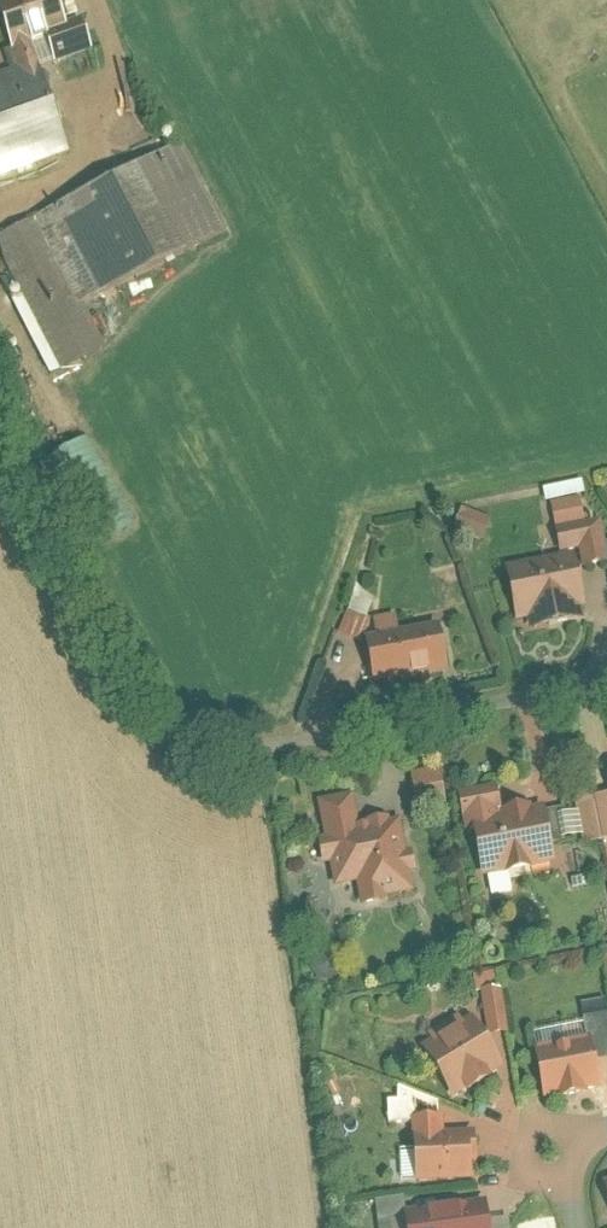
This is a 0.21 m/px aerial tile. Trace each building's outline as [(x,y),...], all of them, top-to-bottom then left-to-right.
[(61,0),(19,0),(15,1),(3,5),(17,50),(39,43),(51,39),(57,37),(55,31),(69,27),(61,0)] [(59,62),(98,50),(91,26),(57,37),(51,39),(59,62)] [(17,50),(24,70),(46,63),(39,43),(17,50)] [(75,155),(46,63),(24,70),(0,78),(0,179),(75,155)] [(184,145),(42,218),(87,307),(229,234),(184,145)] [(66,371),(109,349),(87,307),(42,218),(0,240),(0,243),(66,371)] [(518,498),(526,542),(563,535),(567,557),(585,554),(588,569),(606,565),(606,521),(606,520),(598,522),(594,501),(585,503),(582,486),(518,498)] [(452,530),(482,541),(489,521),(459,511),(452,530)] [(510,568),(520,624),(534,622),(536,633),(591,623),(588,611),(595,610),(588,569),(585,554),(567,557),(510,568)] [(372,638),(381,686),(455,672),(446,623),(404,631),(400,612),(377,616),(381,637),(372,638)] [(440,771),(410,773),(413,810),(443,808),(440,771)] [(503,788),(462,794),(469,836),(480,835),(487,879),(559,867),(549,807),(507,814),(503,788)] [(360,795),(323,802),(330,838),(327,839),(332,866),(338,864),(342,888),(363,884),(368,908),(396,903),(395,898),(421,893),(417,874),(423,872),(417,837),(409,838),(405,817),(366,825),(360,795)] [(466,1017),(432,1037),(436,1044),(428,1049),(459,1101),(511,1069),(479,1017),(470,1022),(466,1017)] [(541,1047),(549,1100),(606,1091),(598,1039),(541,1047)] [(385,1102),(386,1126),(408,1125),(406,1101),(385,1102)] [(416,1121),(419,1187),(481,1185),(479,1134),(449,1135),(448,1120),(416,1121)] [(410,1213),(412,1227),(497,1227),(494,1201),(410,1213)]
